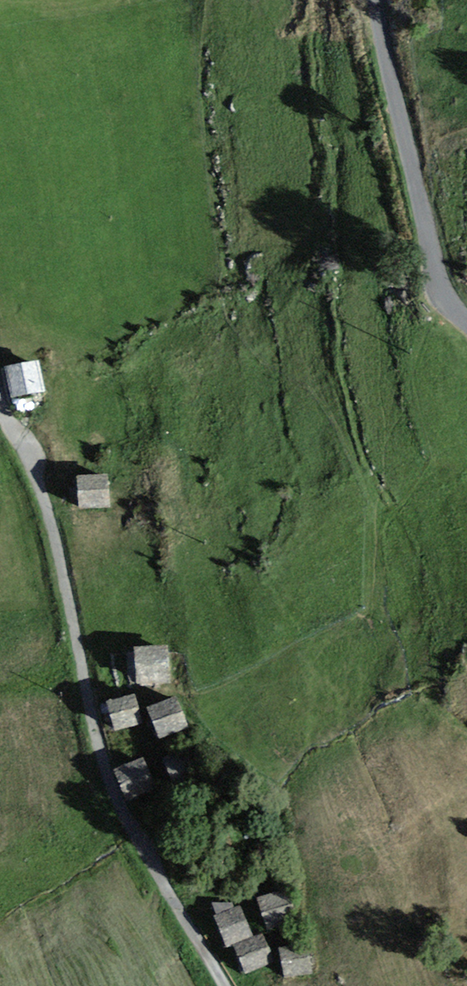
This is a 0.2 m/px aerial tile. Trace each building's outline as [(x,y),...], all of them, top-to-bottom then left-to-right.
[(38,367),(8,373),(14,407),(45,401),(38,367)] [(109,479),(78,483),(81,516),(113,513),(109,479)] [(167,651),(135,654),(139,694),(171,692),(167,651)] [(135,705),(112,711),(119,737),(142,730),(135,705)] [(190,735),(176,705),(150,717),(164,747),(190,735)] [(192,752),(164,765),(177,795),(205,782),(192,752)] [(160,794),(146,763),(121,774),(134,805),(160,794)] [(287,896),(259,905),(269,934),(296,926),(287,896)] [(255,942),(241,910),(217,921),(231,953),(240,950),(255,942)] [(261,940),(240,950),(251,974),(272,964),(261,940)] [(307,947),(281,950),(285,983),(311,980),(307,947)]
